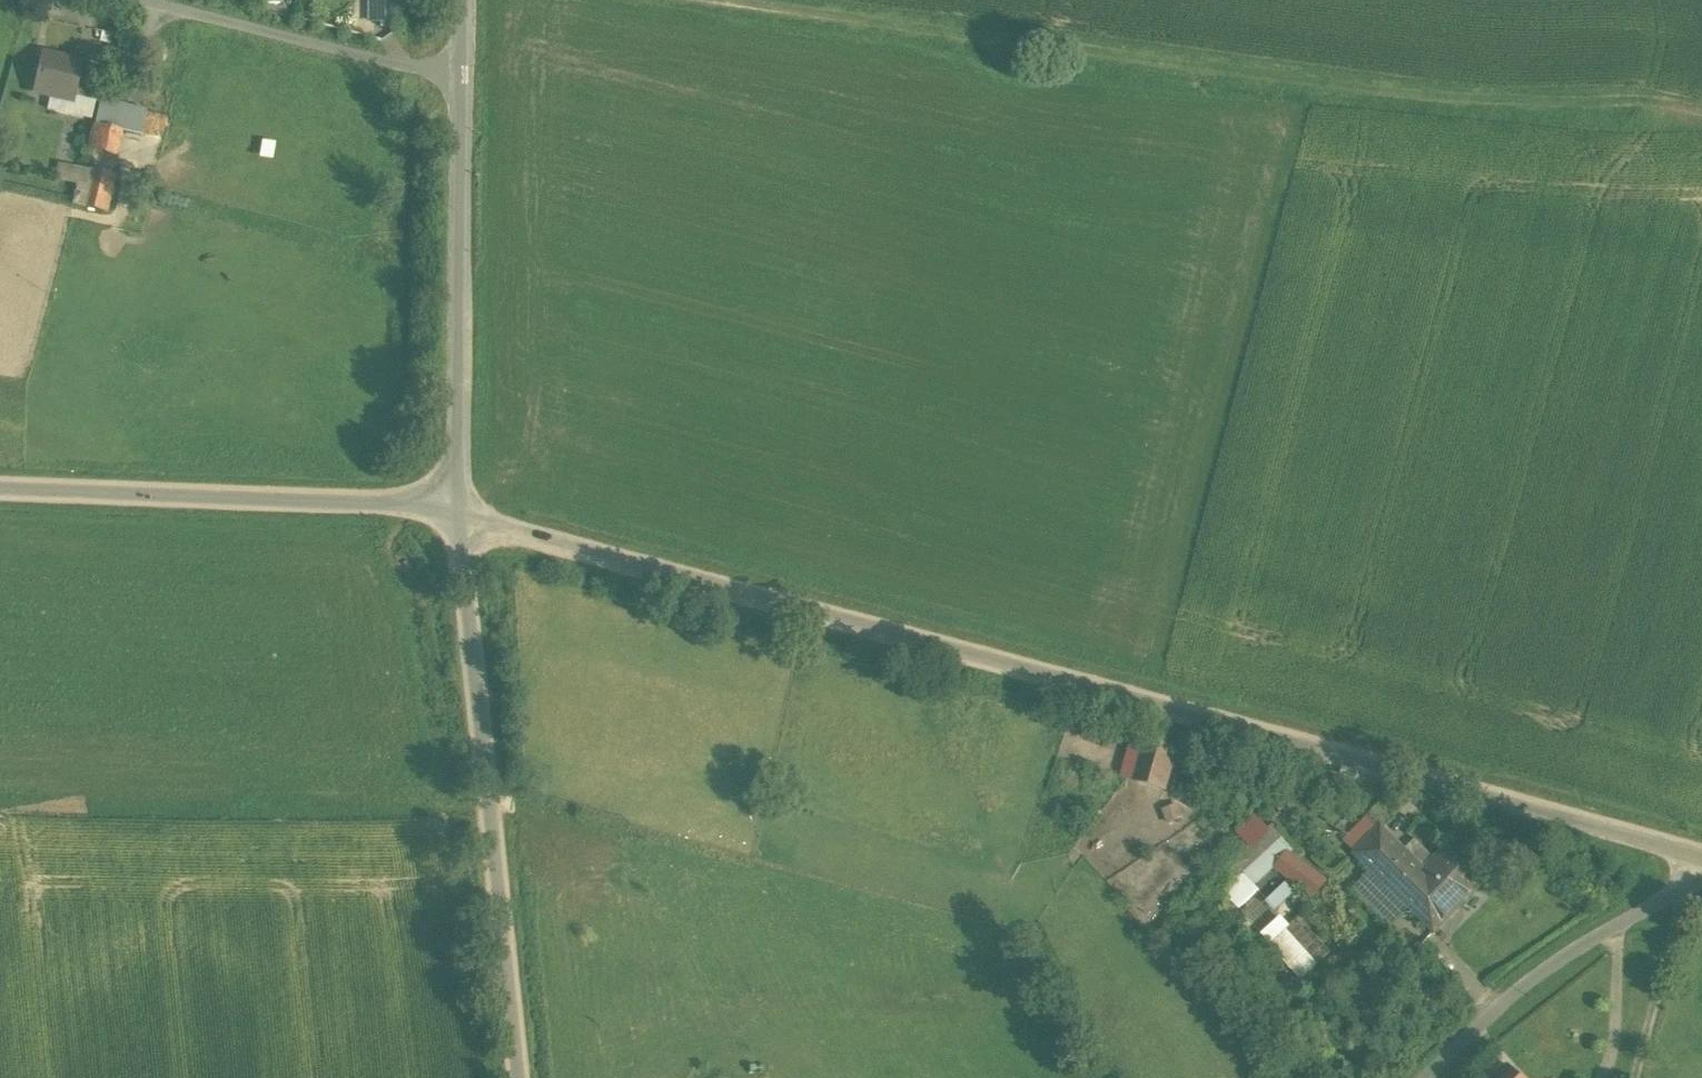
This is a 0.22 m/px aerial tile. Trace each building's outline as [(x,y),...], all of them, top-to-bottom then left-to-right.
[(393,1),(367,1),(367,23),(380,23),(380,28),(394,28),(393,1)] [(85,60),(42,50),(32,95),(74,105),(85,60)] [(147,109),(101,99),(95,124),(92,123),(86,150),(118,157),(123,132),(142,136),(147,109)] [(438,130),(424,130),(424,149),(438,149),(438,130)] [(86,208),(93,170),(58,163),(54,181),(75,185),(71,205),(86,208)] [(116,175),(94,170),(93,170),(86,208),(86,209),(108,213),(116,175)] [(1178,758),(1146,749),(1136,783),(1168,793),(1178,758)] [(1425,871),(1381,829),(1356,855),(1434,932),(1481,883),(1446,849),(1425,871)] [(1286,851),(1274,872),(1318,896),(1330,874),(1286,851)] [(1301,917),(1290,928),(1321,961),(1332,951),(1301,917)] [(1284,932),(1270,944),(1302,979),(1315,967),(1284,932)] [(1496,1077),(1521,1077),(1509,1066),(1496,1077)]
